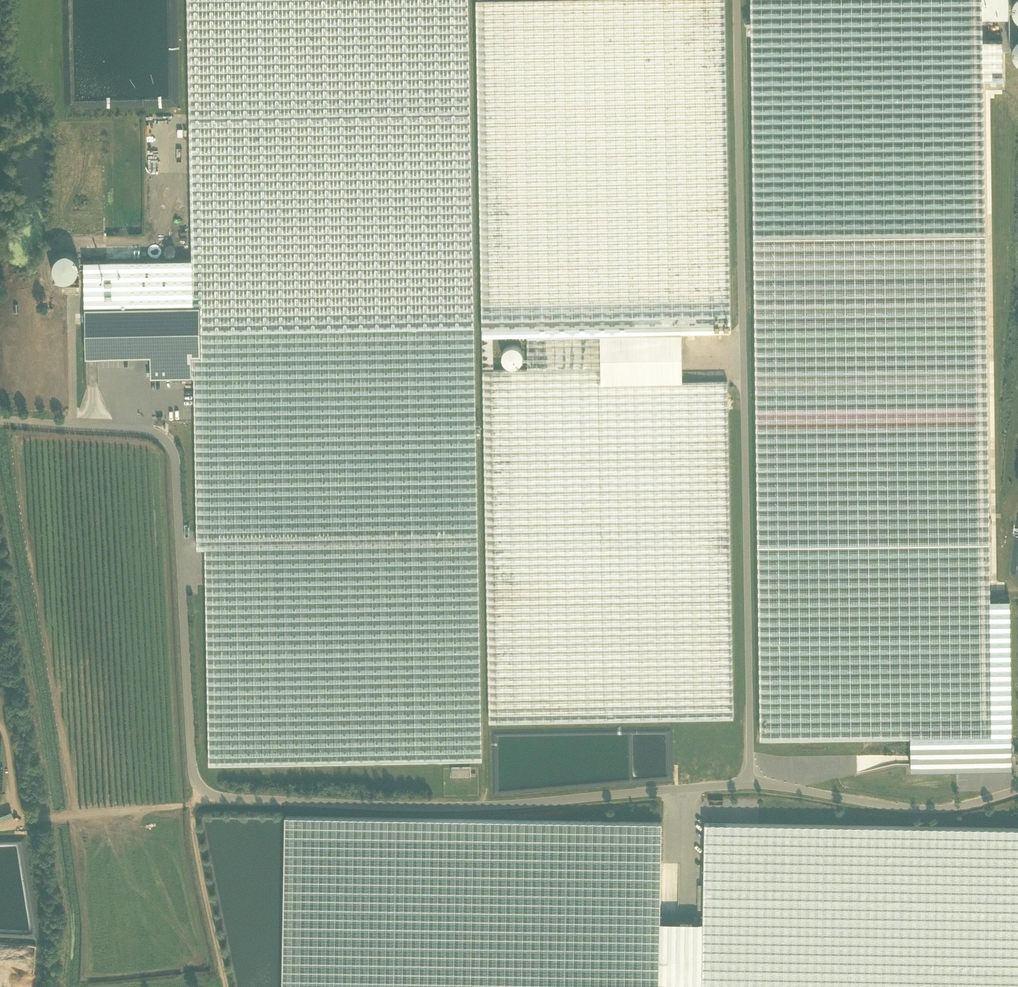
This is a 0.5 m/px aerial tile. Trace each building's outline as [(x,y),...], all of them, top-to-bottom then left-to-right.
[(193,259),(193,305),(199,305),(200,355),(194,355),(195,377),(198,548),(205,548),(209,764),(482,759),(469,0),(188,0),(193,259)] [(483,335),(528,334),(528,337),(604,335),(682,334),(682,332),(730,331),(724,0),(476,0),(483,335)] [(982,0),(751,0),(754,237),(985,234),(982,0)] [(82,150),(95,149),(95,125),(81,126),(82,150)] [(1012,769),(1010,600),(990,600),(985,234),(754,237),(761,738),(910,735),(911,770),(957,769),(1012,769)] [(146,259),(146,245),(111,246),(111,260),(146,259)] [(162,247),(150,245),(149,255),(161,257),(162,247)] [(85,261),(86,307),(193,305),(193,259),(85,261)] [(199,305),(193,305),(86,307),(87,357),(151,356),(151,378),(192,377),(195,377),(194,355),(200,355),(199,305)] [(682,381),(682,334),(604,335),(604,383),(682,381)] [(727,381),(717,381),(682,381),(604,383),(604,335),(528,337),(528,369),(483,370),(489,722),(733,717),(727,381)] [(524,364),(525,345),(508,344),(507,363),(524,364)] [(470,767),(452,767),(452,776),(470,776),(470,767)] [(285,816),(282,986),(1017,986),(1017,828),(704,823),(703,922),(660,921),(662,822),(285,816)]
